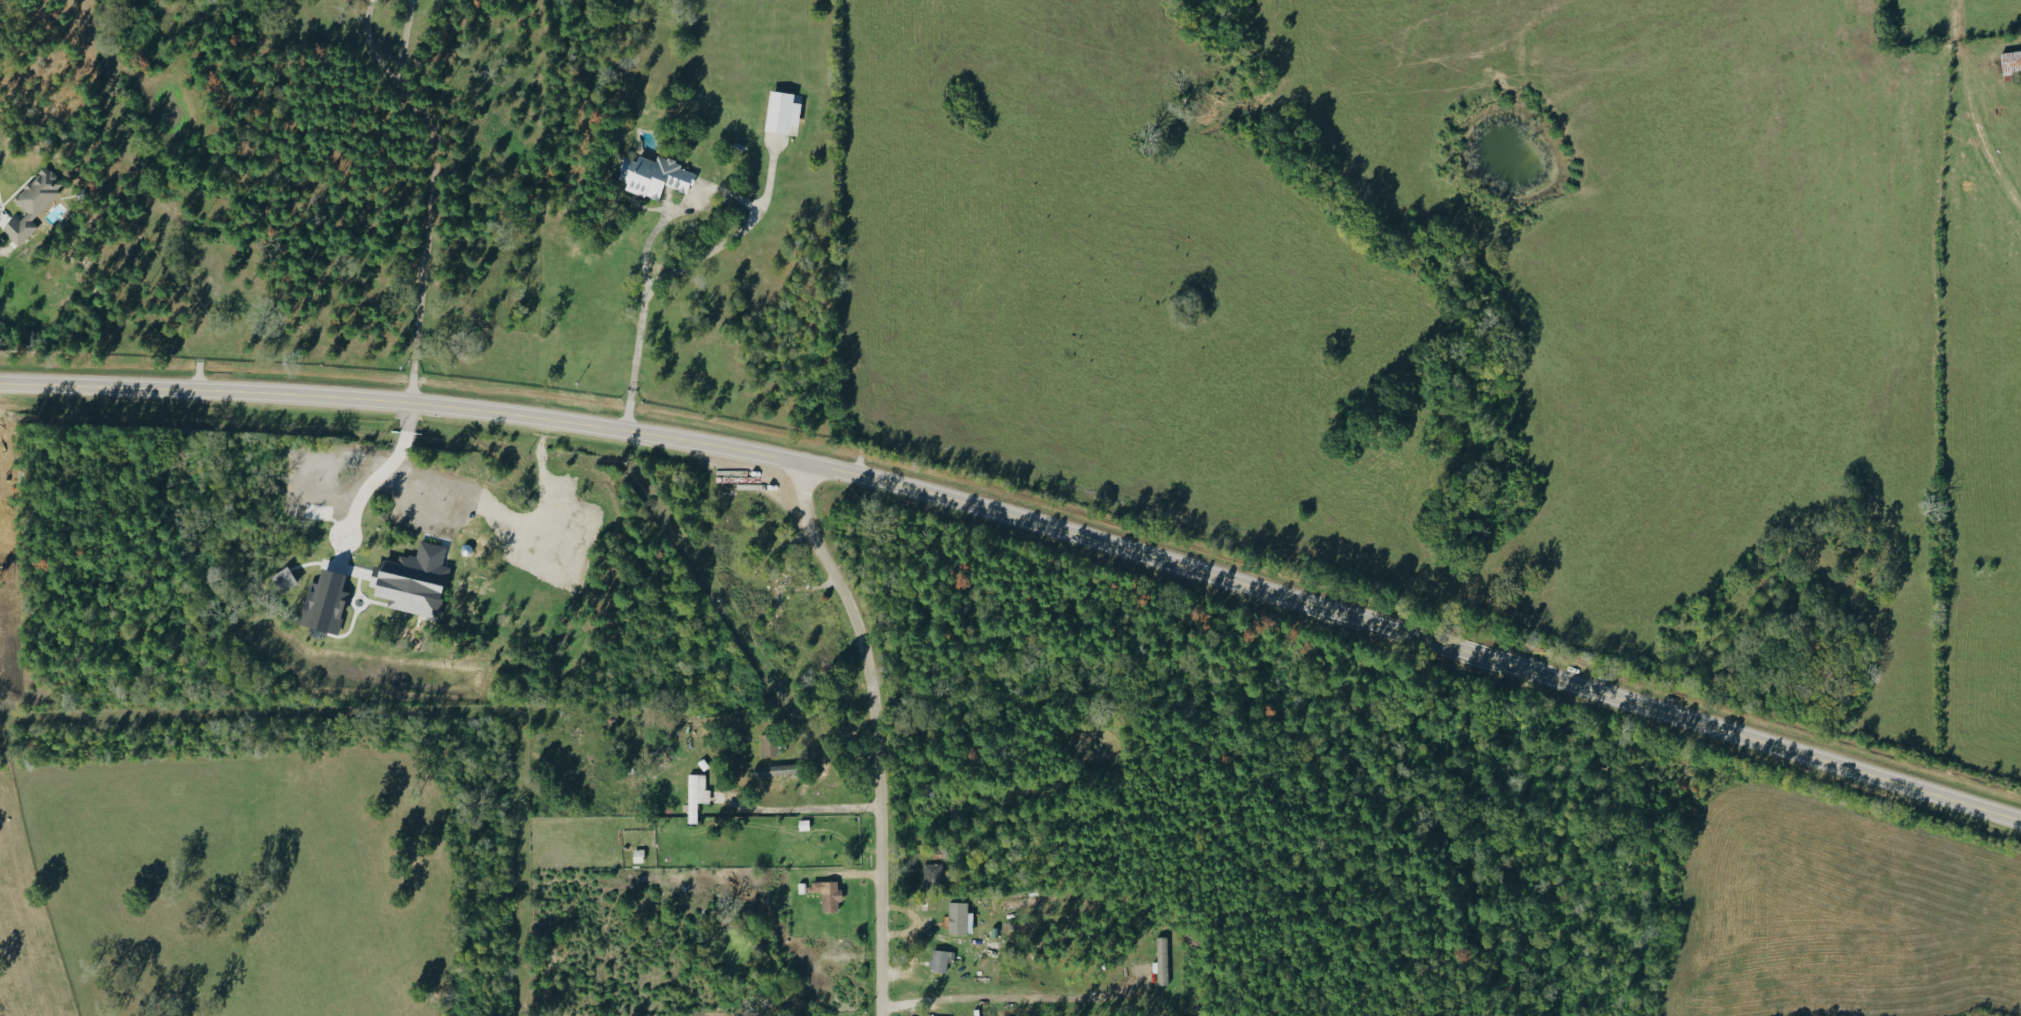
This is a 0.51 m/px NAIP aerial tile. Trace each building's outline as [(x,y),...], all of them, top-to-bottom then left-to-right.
[(2002,81),(2013,79),(2012,73),(2020,72),(2020,50),(1999,52),(2002,81)] [(762,131),(786,134),(787,126),(796,127),(799,103),(790,102),(791,93),(766,90),(762,131)] [(687,193),(694,169),(654,157),(653,161),(635,155),(634,159),(622,156),(615,179),(624,182),(622,190),(657,201),(662,186),(687,193)] [(36,227),(29,219),(64,186),(45,166),(10,198),(25,213),(17,220),(13,215),(0,227),(0,229),(16,246),(36,227)] [(378,559),(374,577),(367,576),(365,586),(372,588),(370,596),(387,599),(385,608),(429,617),(430,612),(438,614),(442,598),(436,597),(438,587),(444,589),(449,567),(441,565),(445,547),(419,541),(415,558),(398,554),(396,563),(378,559)] [(279,593),(295,585),(287,567),(271,575),(279,593)] [(337,635),(341,618),(340,618),(345,592),(339,591),(342,574),(318,570),(315,583),(305,581),(296,627),(337,635)] [(760,734),(760,756),(776,756),(776,734),(760,734)] [(795,765),(754,766),(754,776),(796,775),(795,765)] [(686,823),(696,823),(696,803),(709,803),(709,789),(704,789),(704,775),(687,775),(686,823)] [(631,850),(631,863),(643,863),(642,849),(631,850)] [(942,864),(923,864),(923,887),(941,887),(942,864)] [(838,881),(809,882),(809,891),(820,891),(820,911),(838,911),(838,881)] [(1001,909),(1047,907),(1046,899),(1000,900),(1001,909)] [(966,934),(967,903),(948,902),(947,934),(966,934)] [(1167,985),(1166,937),(1155,938),(1156,986),(1167,985)] [(954,952),(931,949),(928,971),(945,973),(946,961),(953,962),(954,952)]
